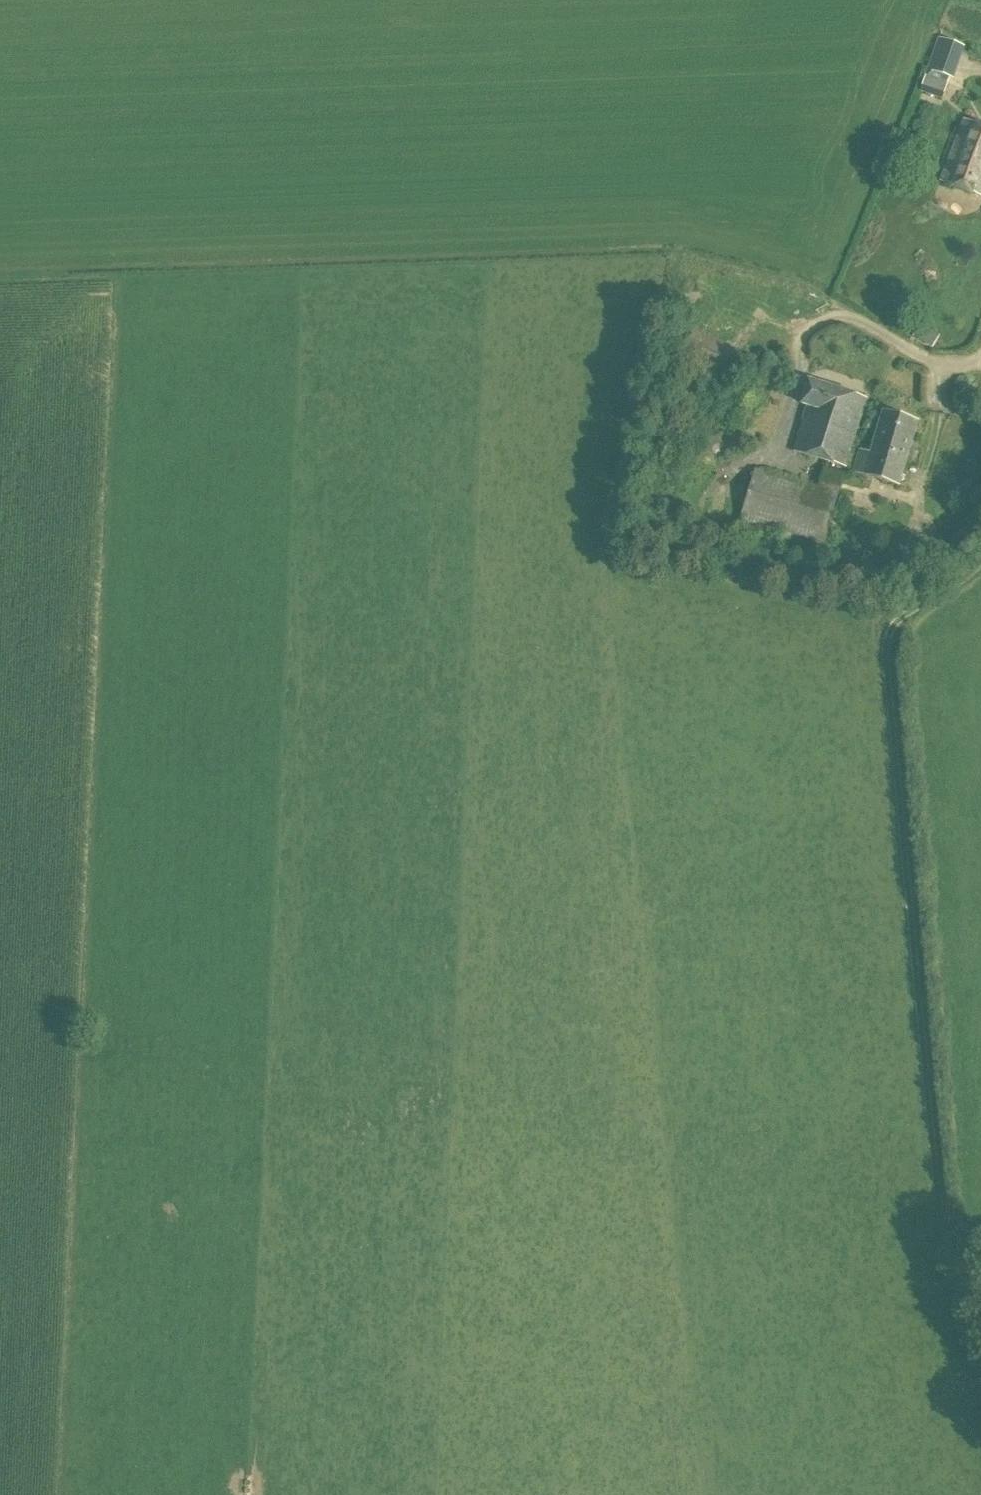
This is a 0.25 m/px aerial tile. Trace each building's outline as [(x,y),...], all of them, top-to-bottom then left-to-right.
[(953,79),(964,47),(937,37),(919,91),(922,92),(939,99),(941,99),(949,77),(953,79)] [(965,119),(941,182),(980,197),(980,125),(965,119)] [(923,325),(914,337),(931,349),(940,337),(923,325)] [(846,467),(866,398),(808,380),(801,404),(807,406),(793,452),(846,467)] [(898,487),(918,422),(882,411),(870,452),(860,449),(853,473),(898,487)] [(823,543),(843,474),(823,468),(817,486),(754,468),(736,531),(774,542),(775,536),(790,541),(792,534),(823,543)]
